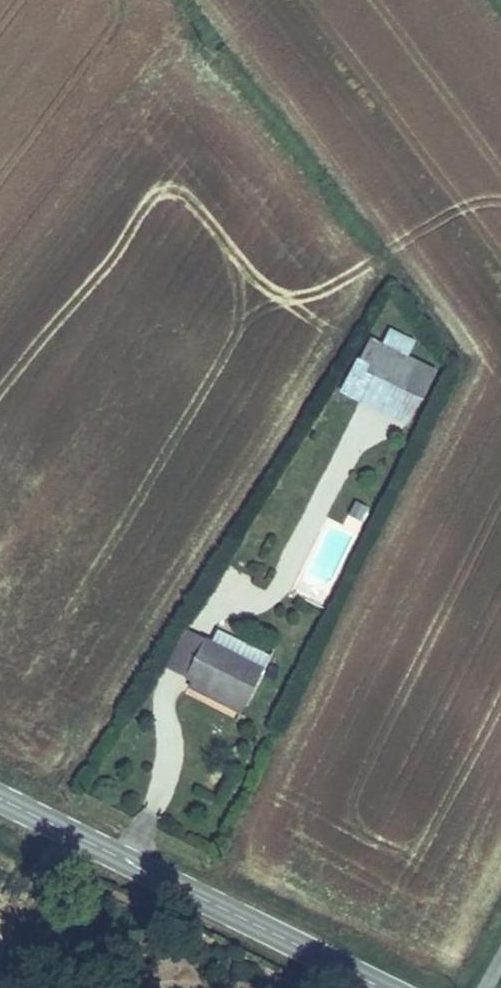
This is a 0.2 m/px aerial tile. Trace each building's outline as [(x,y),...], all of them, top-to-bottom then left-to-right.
[(373,369),(403,383),(415,355),(377,336),(375,341),(367,355),(357,352),(339,385),(359,396),(373,369)] [(366,336),(357,352),(367,355),(375,341),(366,336)] [(415,355),(403,383),(421,391),(434,365),(415,355)] [(213,621),(207,635),(263,662),(270,647),(213,621)] [(186,664),(201,632),(180,622),(163,658),(183,668),(186,664)] [(263,662),(207,635),(201,632),(186,664),(193,668),(191,671),(199,676),(245,698),(263,662)] [(245,698),(199,676),(195,685),(241,707),(245,698)]
